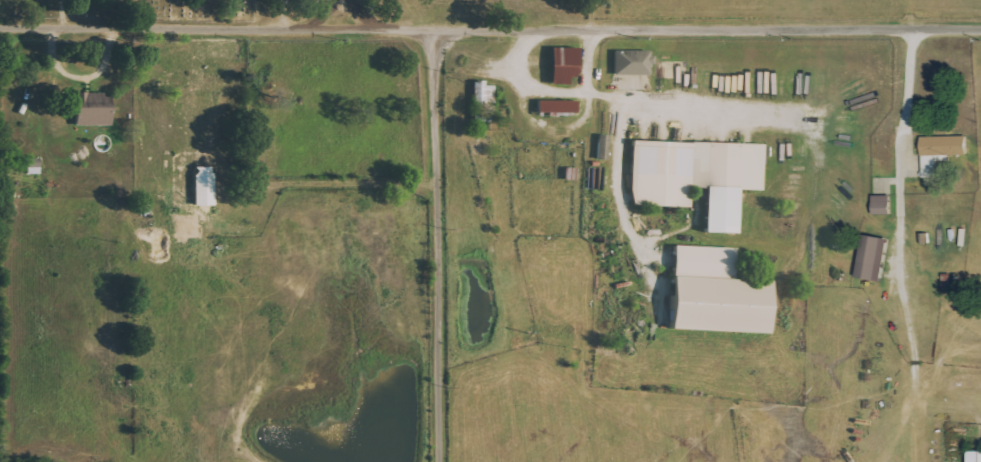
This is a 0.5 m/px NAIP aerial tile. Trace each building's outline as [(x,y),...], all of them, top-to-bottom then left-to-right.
[(570,85),(570,77),(579,77),(580,48),(552,47),(551,84),(570,85)] [(652,75),(652,50),(616,51),(616,75),(652,75)] [(495,119),(495,86),(486,86),(486,81),(475,81),(474,118),(495,119)] [(76,126),(112,126),(112,94),(77,94),(76,126)] [(539,112),(578,113),(578,101),(539,100),(539,112)] [(599,160),(609,160),(610,136),(599,135),(599,160)] [(967,136),(922,137),(923,178),(938,178),(938,157),(967,156),(967,136)] [(707,233),(739,234),(740,190),(764,191),(765,144),(634,141),(632,206),(692,207),(692,188),(708,189),(707,233)] [(41,174),(41,158),(29,158),(29,174),(41,174)] [(891,196),(874,196),(874,215),(891,215),(891,196)] [(890,240),(866,235),(857,277),(882,282),(890,240)] [(673,330),(770,334),(772,280),(736,279),(737,248),(676,246),(673,330)] [(971,452),(971,461),(980,461),(980,452),(971,452)]
